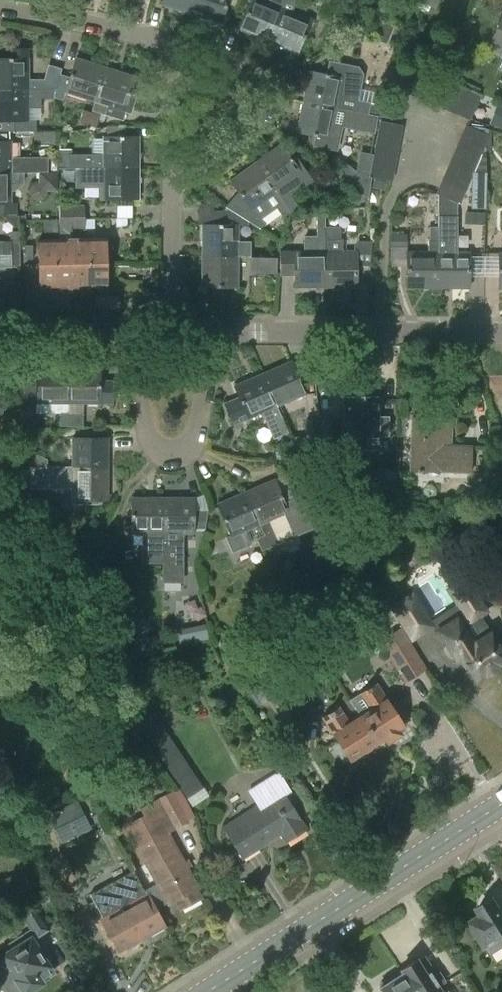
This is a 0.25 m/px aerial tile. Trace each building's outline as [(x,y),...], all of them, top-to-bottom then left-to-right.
[(191,13),(195,0),(163,0),(161,4),(191,13)] [(191,13),(221,23),(228,0),(195,0),(191,13)] [(268,41),(281,8),(285,0),(268,0),(268,1),(266,0),(249,0),(249,1),(250,2),(239,30),(268,41)] [(268,41),(297,53),(310,20),(291,12),(296,0),(285,0),(281,8),(268,41)] [(419,2),(434,8),(437,0),(420,0),(419,2)] [(501,48),(501,15),(490,41),(501,48)] [(393,23),(388,21),(380,21),(374,38),(385,42),(393,23)] [(53,90),(53,89),(55,89),(59,74),(61,69),(48,64),(43,79),(27,79),(27,48),(11,49),(11,58),(0,58),(0,90),(53,90)] [(59,74),(55,89),(53,89),(53,90),(53,97),(63,100),(65,92),(94,101),(105,68),(75,58),(69,77),(59,74)] [(349,111),(362,113),(367,114),(369,102),(357,100),(362,74),(357,66),(328,60),(325,75),(309,71),(302,102),(345,110),(349,111)] [(134,77),(105,68),(94,101),(94,102),(91,111),(104,115),(107,106),(124,111),(134,77)] [(424,100),(435,105),(445,81),(434,76),(424,100)] [(435,105),(447,110),(456,86),(445,81),(435,105)] [(447,110),(458,114),(467,91),(456,86),(447,110)] [(0,90),(0,121),(12,121),(12,131),(35,131),(35,119),(28,119),(28,107),(40,107),(40,99),(53,98),(53,97),(53,90),(0,90)] [(467,91),(458,114),(469,119),(479,96),(467,91)] [(345,110),(302,102),(296,132),(331,139),(333,130),(340,131),(345,110)] [(78,122),(87,125),(91,112),(82,110),(78,122)] [(91,112),(87,125),(95,128),(99,115),(91,112)] [(379,120),(377,132),(400,136),(402,125),(379,120)] [(465,128),(460,139),(482,149),(487,138),(465,128)] [(33,132),(33,145),(54,145),(54,131),(33,132)] [(377,132),(374,143),(398,147),(400,136),(377,132)] [(91,168),(102,168),(138,168),(138,137),(103,137),(103,154),(68,154),(68,168),(91,168)] [(460,139),(455,150),(477,160),(482,149),(460,139)] [(23,172),(47,172),(47,157),(9,157),(9,141),(0,142),(0,173),(23,172)] [(374,143),(372,154),(396,159),(398,147),(374,143)] [(279,145),(255,163),(289,212),(297,207),(289,196),(289,181),(300,173),(279,145)] [(455,150),(450,161),(472,171),(477,160),(455,150)] [(372,154),(370,165),(394,170),(396,159),(372,154)] [(450,161),(445,172),(467,182),(472,171),(450,161)] [(237,192),(225,206),(253,224),(260,228),(265,224),(261,219),(276,208),(282,217),(289,212),(255,163),(229,182),(237,192)] [(364,196),(367,199),(370,177),(367,177),(355,172),(344,163),(336,174),(354,189),(364,196)] [(394,170),(370,165),(368,176),(392,181),(394,170)] [(138,168),(102,168),(102,182),(93,182),(93,197),(102,197),(102,199),(138,199),(138,168)] [(0,173),(0,214),(17,214),(16,203),(9,203),(9,190),(15,191),(23,184),(23,172),(0,173)] [(445,172),(440,183),(462,193),(467,182),(445,172)] [(58,194),(58,174),(39,174),(39,184),(30,186),(27,194),(35,203),(43,200),(45,193),(58,194)] [(371,187),(383,189),(385,181),(373,178),(371,187)] [(462,193),(440,183),(435,193),(436,194),(439,195),(455,202),(458,203),(462,193)] [(357,204),(364,196),(354,189),(348,197),(357,204)] [(436,227),(436,289),(468,290),(468,254),(473,254),(472,237),(455,237),(455,202),(439,195),(436,194),(436,227)] [(58,219),(70,218),(84,218),(84,205),(58,205),(58,219)] [(253,224),(225,206),(221,210),(221,225),(202,225),(202,255),(237,256),(237,257),(250,257),(262,258),(262,247),(250,247),(250,245),(241,245),(242,241),(237,241),(237,225),(253,224)] [(465,222),(484,222),(484,210),(465,210),(465,222)] [(70,218),(58,219),(58,228),(70,228),(70,218)] [(84,228),(84,218),(70,218),(70,228),(84,228)] [(325,287),(324,226),(315,226),(316,235),(302,235),(303,252),(279,252),(279,275),(294,275),(294,287),(325,287)] [(340,226),(324,226),(325,287),(356,287),(355,252),(343,252),(342,239),(340,238),(340,226)] [(405,289),(436,289),(436,227),(428,227),(428,239),(426,239),(426,253),(406,252),(405,264),(405,289)] [(403,232),(390,231),(390,244),(403,244),(403,232)] [(10,255),(19,254),(19,241),(2,242),(2,237),(0,237),(0,255),(10,255)] [(105,238),(71,239),(71,264),(105,263),(105,256),(111,256),(111,240),(105,240),(105,238)] [(38,240),(38,264),(71,264),(71,239),(38,240)] [(19,254),(10,255),(11,268),(19,267),(19,254)] [(0,255),(0,268),(11,268),(10,255),(0,255)] [(202,255),(201,287),(237,287),(237,257),(237,256),(202,255)] [(276,258),(262,258),(250,257),(249,272),(276,273),(276,258)] [(105,263),(71,264),(71,288),(105,287),(105,263)] [(71,264),(38,264),(38,288),(71,288),(71,264)] [(95,297),(95,308),(118,308),(118,297),(95,297)] [(54,300),(40,300),(40,310),(54,310),(54,300)] [(289,362),(261,375),(275,407),(303,394),(289,362)] [(36,402),(68,403),(68,367),(37,366),(37,379),(36,401),(36,402)] [(68,367),(68,403),(112,403),(112,381),(99,381),(99,368),(68,367)] [(275,407),(261,375),(233,387),(237,397),(223,403),(232,425),(261,413),(272,439),(287,433),(275,407)] [(36,401),(37,379),(15,379),(15,401),(36,401)] [(387,435),(387,417),(378,417),(378,396),(343,395),(343,449),(378,449),(378,435),(387,435)] [(11,427),(24,428),(24,401),(12,401),(11,427)] [(59,426),(68,426),(68,413),(59,413),(59,426)] [(68,413),(68,426),(83,426),(83,413),(68,413)] [(331,438),(329,416),(318,417),(320,439),(331,438)] [(304,418),(307,449),(320,447),(318,417),(304,418)] [(449,444),(451,420),(412,418),(410,470),(471,473),(472,445),(449,444)] [(72,468),(107,468),(107,437),(73,437),(72,468)] [(321,456),(332,455),(331,438),(320,439),(320,447),(321,456)] [(10,467),(29,467),(38,468),(38,455),(11,455),(10,467)] [(60,460),(46,460),(46,468),(59,468),(60,460)] [(59,468),(46,468),(38,468),(29,467),(29,488),(72,489),(72,501),(107,501),(107,468),(72,468),(59,468)] [(272,479),(244,491),(259,524),(258,524),(263,535),(269,547),(277,544),(267,521),(284,513),(289,525),(302,520),(288,488),(278,493),(272,479)] [(259,524),(244,491),(218,503),(231,535),(224,537),(231,553),(250,545),(244,530),(258,524),(259,524)] [(131,534),(161,534),(163,534),(162,498),(131,498),(131,534)] [(161,534),(161,545),(163,545),(163,558),(176,558),(176,534),(193,535),(193,498),(162,498),(163,534),(161,534)] [(261,551),(269,547),(263,535),(255,538),(261,551)] [(93,547),(84,559),(95,567),(104,555),(93,547)] [(115,572),(104,575),(106,586),(117,584),(115,572)] [(432,621),(413,591),(388,606),(410,642),(434,628),(437,634),(438,633),(447,646),(445,649),(449,655),(453,655),(456,659),(461,656),(476,679),(485,673),(486,675),(492,674),(495,672),(497,668),(498,667),(498,664),(501,662),(501,652),(479,617),(486,612),(464,577),(446,589),(456,605),(432,621)] [(208,640),(205,625),(181,630),(184,645),(208,640)] [(394,640),(398,647),(409,640),(404,634),(394,640)] [(386,654),(404,683),(427,669),(409,640),(398,647),(386,654)] [(342,749),(340,754),(343,759),(347,759),(348,760),(384,737),(385,739),(391,740),(396,736),(398,732),(396,729),(402,725),(395,715),(400,712),(395,704),(390,707),(375,683),(359,692),(370,710),(348,724),(337,707),(322,717),(342,749)] [(137,723),(192,806),(207,795),(153,712),(137,723)] [(247,791),(257,805),(222,826),(240,857),(279,833),(284,841),(303,829),(282,795),(289,791),(277,773),(247,791)] [(157,883),(144,890),(155,908),(167,902),(168,904),(173,901),(179,911),(202,899),(167,833),(175,828),(159,798),(141,808),(145,816),(126,826),(157,883)] [(49,818),(59,837),(87,825),(78,804),(49,818)] [(155,908),(144,890),(134,870),(91,892),(105,917),(101,919),(118,949),(164,925),(155,908)] [(495,899),(479,909),(482,916),(471,923),(491,956),(501,948),(501,910),(495,899)] [(21,917),(35,938),(50,928),(37,907),(21,917)] [(0,957),(0,987),(3,991),(22,991),(23,991),(26,991),(28,991),(32,991),(36,989),(38,984),(41,982),(40,980),(52,972),(31,938),(27,941),(23,934),(4,947),(7,952),(0,957)] [(403,974),(404,973),(413,987),(416,991),(441,991),(438,988),(443,985),(425,957),(417,961),(401,971),(403,974)] [(403,974),(393,980),(390,978),(383,983),(383,986),(379,989),(382,991),(416,991),(413,987),(404,973),(403,974)]
